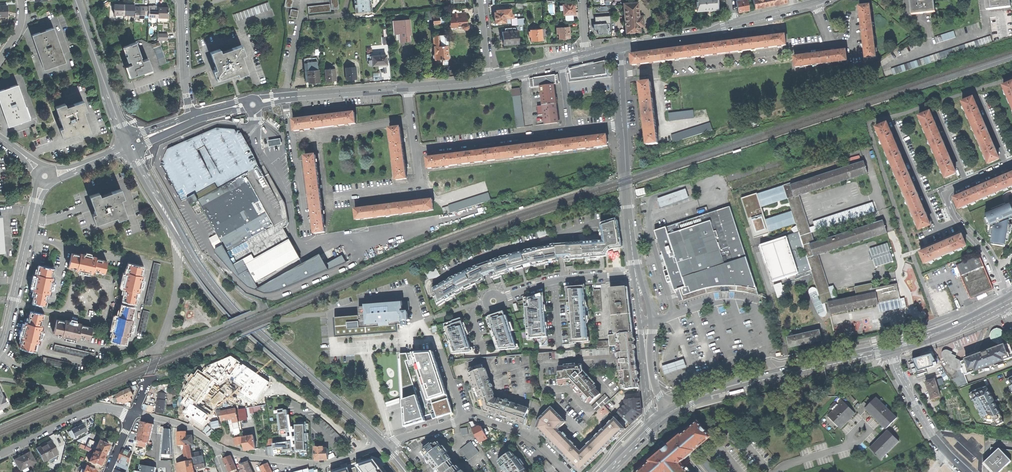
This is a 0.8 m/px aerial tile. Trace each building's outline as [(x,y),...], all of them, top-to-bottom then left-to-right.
[(291,8),(293,0),(286,0),(285,7),(291,8)] [(332,10),(339,9),(338,0),(331,0),(332,10)] [(355,12),(371,11),(371,0),(354,0),(355,6),(355,12)] [(697,11),(707,10),(707,12),(710,12),(713,12),(713,10),(718,9),(717,0),(696,0),(697,11)] [(934,13),(932,0),(912,0),(914,15),(921,14),(921,13),(927,12),(928,14),(934,13)] [(990,10),(1010,8),(1009,0),(988,0),(990,10)] [(633,32),(640,31),(640,26),(639,15),(638,1),(623,2),(626,32),(633,32)] [(234,15),(236,22),(272,10),(269,2),(234,15)] [(114,15),(124,15),(125,3),(120,3),(120,4),(118,4),(114,4),(114,15)] [(124,15),(134,15),(135,7),(135,5),(132,5),(130,5),(130,3),(125,3),(124,15)] [(564,14),(575,13),(575,8),(574,3),(563,4),(563,5),(559,6),(560,10),(563,10),(564,14)] [(155,18),(158,18),(158,6),(153,5),(153,7),(151,7),(148,7),(148,16),(148,18),(151,18),(155,18)] [(308,7),(308,14),(331,12),(330,5),(308,7)] [(870,5),(859,7),(861,18),(861,21),(862,32),(873,31),(870,5)] [(164,6),(158,6),(158,18),(159,18),(167,19),(168,19),(169,7),(166,7),(164,7),(164,6)] [(144,16),(148,16),(148,7),(143,7),(139,7),(135,7),(134,15),(134,18),(144,19),(144,16)] [(461,9),(452,10),(453,17),(451,18),(451,21),(451,24),(449,24),(450,29),(451,30),(456,30),(456,27),(462,26),(462,28),(463,29),(467,29),(466,27),(468,27),(467,24),(466,23),(466,20),(466,17),(462,17),(462,13),(461,9)] [(298,11),(291,10),(290,17),(297,18),(298,11)] [(495,18),(495,22),(506,21),(505,14),(505,11),(501,11),(497,11),(494,12),(495,18)] [(610,15),(595,17),(595,24),(597,24),(597,26),(595,26),(596,30),(598,29),(598,34),(607,34),(606,23),(611,23),(610,15)] [(410,20),(394,21),(395,34),(400,34),(400,43),(405,42),(410,42),(409,33),(411,33),(410,20)] [(559,33),(560,39),(564,38),(570,38),(569,26),(559,27),(559,33)] [(39,50),(46,69),(52,67),(51,66),(57,64),(58,65),(64,62),(52,28),(46,30),(46,31),(40,34),(40,32),(33,34),(39,50)] [(511,43),(519,43),(518,30),(512,31),(512,28),(505,28),(505,32),(502,32),(503,44),(511,43)] [(537,40),(543,39),(542,37),(542,29),(542,28),(533,29),(533,28),(531,28),(531,29),(530,29),(531,31),(531,36),(532,41),(537,40)] [(876,57),(873,31),(862,32),(864,43),(864,47),(866,58),(876,57)] [(926,37),(927,44),(947,40),(946,34),(926,37)] [(435,59),(446,59),(446,58),(448,58),(449,57),(449,55),(447,53),(446,43),(438,43),(438,35),(432,36),(433,53),(433,54),(433,57),(434,58),(434,60),(435,59)] [(446,35),(438,35),(438,43),(446,43),(446,35)] [(761,49),(786,45),(785,35),(774,37),(770,37),(759,38),(761,49)] [(990,36),(977,41),(979,47),(993,43),(990,36)] [(735,52),(761,49),(759,38),(749,40),(745,40),(734,42),(735,52)] [(977,41),(964,45),(966,52),(979,47),(977,41)] [(145,72),(151,69),(148,58),(142,60),(136,42),(124,46),(130,65),(127,66),(130,77),(145,72)] [(709,56),(735,52),(734,42),(723,43),(719,44),(708,45),(709,56)] [(30,45),(34,57),(37,66),(40,65),(33,44),(30,45)] [(214,71),(217,80),(226,77),(226,75),(231,73),(237,71),(239,76),(248,73),(245,63),(243,64),(240,56),(245,55),(242,45),(232,48),(233,50),(222,54),(220,49),(211,53),(214,62),(216,62),(218,69),(214,71)] [(684,59),(709,56),(708,45),(697,47),(693,47),(682,49),(684,59)] [(891,69),(893,76),(966,52),(964,45),(891,69)] [(163,52),(160,46),(154,48),(157,54),(163,52)] [(658,62),(684,59),(682,49),(672,50),(668,51),(657,52),(658,62)] [(821,64),(847,61),(846,50),(834,52),(831,52),(820,54),(821,64)] [(632,66),(658,62),(657,52),(646,53),(642,54),(631,55),(632,66)] [(795,68),(821,64),(820,54),(809,55),(805,56),(794,57),(795,68)] [(382,67),(387,67),(386,55),(372,56),(372,65),(378,65),(378,66),(380,66),(382,66),(382,67)] [(167,63),(165,57),(158,59),(161,66),(167,63)] [(304,59),(305,71),(318,70),(317,58),(304,59)] [(609,59),(606,60),(609,75),(603,75),(603,74),(585,77),(571,79),(570,70),(568,71),(569,82),(585,80),(603,77),(611,76),(609,59)] [(603,75),(609,75),(606,60),(583,66),(585,77),(603,74),(603,75)] [(571,79),(585,77),(583,66),(570,69),(570,70),(571,79)] [(345,68),(347,80),(352,80),(357,79),(356,67),(345,68)] [(325,70),(326,82),(331,81),(336,81),(335,69),(325,70)] [(318,70),(305,71),(305,78),(309,78),(309,82),(309,83),(314,83),(319,82),(319,70),(318,70)] [(531,87),(541,86),(553,84),(559,83),(559,79),(558,74),(529,78),(531,87)] [(643,114),(654,113),(650,82),(639,84),(641,95),(641,99),(643,114)] [(1004,86),(1011,106),(1011,83),(1004,86)] [(541,86),(543,105),(555,103),(554,95),(553,84),(541,86)] [(10,126),(16,123),(16,122),(18,121),(22,120),(22,121),(28,119),(16,85),(10,87),(10,88),(4,90),(4,89),(0,90),(0,98),(10,126)] [(517,128),(525,127),(521,98),(514,99),(517,128)] [(973,98),(963,102),(972,123),(982,118),(978,110),(979,110),(978,108),(978,106),(977,107),(973,98)] [(82,136),(91,132),(88,123),(86,123),(82,112),(87,110),(84,101),(74,104),(75,105),(67,108),(65,103),(56,107),(59,116),(61,115),(65,127),(60,129),(63,138),(73,135),(72,133),(76,132),(80,131),(82,136)] [(555,103),(543,105),(544,114),(546,124),(558,122),(557,113),(555,103)] [(668,114),(669,121),(694,118),(693,111),(668,114)] [(338,115),(324,116),(325,127),(356,123),(355,112),(338,115)] [(930,112),(920,116),(928,137),(939,132),(935,124),(936,123),(935,122),(935,120),(934,121),(930,112)] [(658,144),(654,113),(643,114),(645,130),(645,133),(647,145),(658,144)] [(293,120),(294,131),(325,127),(324,116),(307,119),(293,120)] [(982,118),(972,123),(980,143),(990,139),(987,130),(988,130),(987,128),(987,126),(985,127),(982,118)] [(29,126),(32,135),(40,133),(37,123),(29,126)] [(670,136),(673,143),(712,130),(710,123),(670,136)] [(887,123),(876,128),(885,148),(895,144),(892,135),(893,135),(892,133),(891,131),(890,132),(887,123)] [(390,129),(394,155),(404,154),(403,142),(402,139),(401,127),(390,129)] [(939,132),(928,137),(937,157),(947,152),(943,144),(945,143),(944,142),(943,140),(942,141),(939,132)] [(593,137),(581,138),(582,149),(608,145),(607,135),(596,136),(593,137)] [(269,140),(270,147),(276,146),(283,145),(282,138),(275,139),(269,140)] [(567,140),(555,142),(557,152),(582,149),(581,138),(571,140),(567,140)] [(990,139),(980,143),(989,163),(999,159),(995,150),(996,150),(996,148),(995,147),(994,147),(990,139)] [(541,144),(530,145),(531,155),(557,152),(555,142),(545,143),(541,144)] [(895,144),(885,148),(894,168),(904,164),(900,155),(901,155),(901,153),(900,152),(899,152),(895,144)] [(516,147),(504,148),(506,159),(531,155),(530,145),(520,146),(516,147)] [(490,150),(479,152),(480,162),(506,159),(504,148),(494,150),(490,150)] [(464,154),(453,155),(454,165),(480,162),(479,152),(468,153),(464,154)] [(947,152),(937,157),(946,177),(956,173),(952,164),(953,164),(953,162),(952,160),(951,161),(947,152)] [(394,155),(397,180),(408,179),(406,168),(406,165),(404,154),(394,155)] [(307,171),(308,183),(319,181),(316,155),(305,157),(307,168),(307,171)] [(428,158),(429,169),(454,165),(453,155),(443,157),(439,157),(428,158)] [(811,270),(822,305),(833,301),(818,254),(887,232),(883,221),(815,244),(799,195),(868,173),(864,162),(796,184),(795,182),(784,185),(799,232),(786,236),(786,237),(761,245),(773,282),(798,273),(798,274),(811,270)] [(904,164),(894,168),(902,188),(913,184),(909,176),(910,175),(910,174),(909,172),(908,172),(904,164)] [(216,253),(242,282),(249,288),(267,294),(281,289),(346,262),(343,256),(326,264),(321,255),(304,264),(284,229),(288,227),(289,224),(286,204),(264,165),(260,167),(229,184),(221,188),(212,193),(198,201),(217,235),(209,239),(216,250),(216,253)] [(1000,191),(1011,186),(1011,174),(1007,176),(1007,175),(1005,176),(1004,176),(1004,177),(995,181),(1000,191)] [(310,197),(312,208),(322,207),(319,181),(308,183),(310,194),(310,197)] [(975,189),(979,200),(1000,191),(995,181),(987,185),(987,183),(985,184),(983,185),(984,186),(975,189)] [(913,184),(902,188),(911,209),(921,204),(918,196),(919,195),(918,193),(917,192),(916,192),(913,184)] [(92,214),(95,223),(105,220),(104,219),(115,215),(116,216),(117,219),(126,216),(123,207),(121,207),(119,200),(123,198),(120,189),(111,192),(111,194),(105,196),(100,197),(99,192),(89,196),(92,205),(94,205),(97,212),(92,214)] [(964,194),(955,198),(959,208),(979,200),(975,189),(967,193),(966,192),(965,193),(963,193),(964,194)] [(660,208),(688,198),(685,190),(658,200),(660,208)] [(449,206),(451,213),(491,200),(489,193),(449,206)] [(418,202),(407,203),(409,213),(434,210),(433,200),(422,201),(418,202)] [(393,205),(381,207),(383,217),(409,213),(407,203),(396,205),(393,205)] [(986,215),(991,228),(994,227),(991,244),(1006,247),(1007,242),(1008,242),(1011,227),(1011,224),(1010,224),(1010,220),(1011,219),(1011,209),(1009,203),(993,210),(994,212),(986,215)] [(921,204),(911,209),(920,229),(930,225),(926,216),(928,215),(927,214),(926,212),(925,213),(921,204)] [(315,234),(326,233),(322,207),(312,208),(313,219),(314,223),(315,234)] [(355,210),(357,221),(383,217),(381,207),(370,208),(367,209),(355,210)] [(730,207),(717,211),(719,216),(731,212),(730,207)] [(717,211),(655,231),(667,270),(663,271),(667,283),(671,282),(674,291),(673,291),(673,293),(677,292),(680,302),(702,295),(714,292),(722,291),(722,293),(726,292),(731,292),(731,291),(737,291),(743,292),(751,293),(758,295),(759,295),(731,212),(719,216),(717,211)] [(556,245),(522,252),(526,267),(548,263),(559,261),(559,258),(560,258),(562,258),(565,258),(567,261),(574,260),(601,257),(607,256),(609,251),(613,249),(623,248),(619,227),(617,219),(601,223),(604,242),(559,245),(556,245)] [(941,244),(945,255),(966,246),(962,236),(953,240),(953,238),(951,239),(949,240),(950,241),(941,244)] [(876,267),(894,262),(888,243),(870,248),(876,267)] [(930,249),(921,253),(925,263),(945,255),(941,244),(933,248),(933,247),(931,248),(929,248),(930,249)] [(483,264),(479,265),(484,275),(487,274),(490,273),(492,278),(498,276),(521,269),(526,267),(522,252),(483,264)] [(71,253),(69,264),(73,264),(72,267),(77,268),(76,269),(81,270),(89,272),(92,273),(93,270),(101,272),(102,269),(105,270),(107,261),(96,258),(96,256),(92,256),(93,255),(84,253),(84,254),(80,253),(80,254),(71,253)] [(980,256),(956,266),(970,297),(982,292),(993,288),(980,256)] [(126,300),(135,302),(137,290),(138,291),(139,287),(140,287),(142,279),(141,279),(142,276),(141,276),(142,267),(131,264),(130,269),(128,268),(127,272),(126,272),(125,275),(123,284),(123,287),(125,288),(124,296),(126,296),(126,300)] [(479,265),(434,289),(438,305),(454,296),(475,284),(485,278),(484,275),(479,265)] [(34,285),(33,289),(36,290),(34,298),(36,299),(36,302),(45,304),(47,293),(49,293),(50,289),(52,281),(52,277),(51,277),(53,269),(42,266),(41,270),(38,269),(37,274),(36,274),(35,277),(34,285)] [(430,280),(441,275),(437,268),(427,274),(430,280)] [(857,297),(829,303),(831,314),(856,309),(878,304),(878,302),(900,298),(897,284),(873,289),(871,289),(870,284),(857,286),(858,292),(856,292),(857,297)] [(585,286),(566,287),(567,299),(568,306),(567,311),(567,315),(570,321),(570,327),(571,343),(590,342),(588,324),(590,320),(589,307),(586,300),(585,286)] [(773,290),(775,297),(784,294),(782,287),(773,290)] [(615,334),(633,332),(633,326),(629,293),(628,288),(610,289),(614,324),(612,324),(613,327),(614,327),(615,334)] [(595,313),(602,312),(600,290),(593,290),(595,313)] [(527,327),(528,339),(548,337),(547,321),(544,294),(529,299),(529,297),(525,299),(525,305),(526,314),(525,315),(526,325),(527,327)] [(338,318),(339,336),(369,334),(400,331),(400,325),(411,324),(410,312),(412,312),(411,302),(367,305),(367,307),(361,307),(361,316),(338,318)] [(115,336),(114,340),(126,343),(127,334),(129,335),(129,331),(130,331),(132,323),(131,323),(132,319),(131,319),(133,307),(124,305),(123,309),(121,309),(119,316),(116,315),(115,319),(113,327),(113,331),(114,331),(113,336),(115,336)] [(24,347),(34,350),(36,341),(38,342),(39,338),(41,330),(42,326),(40,325),(43,314),(34,312),(33,316),(30,315),(28,323),(25,322),(24,326),(22,334),(21,338),(23,338),(22,343),(25,344),(24,347)] [(504,312),(487,317),(492,333),(498,350),(520,349),(518,344),(516,344),(512,333),(514,331),(511,322),(509,322),(504,312)] [(453,354),(473,352),(465,328),(462,318),(443,325),(453,354)] [(58,331),(57,334),(62,335),(66,336),(74,338),(78,339),(78,336),(86,338),(87,335),(90,336),(92,327),(81,324),(81,323),(65,319),(65,321),(56,319),(54,330),(58,331)] [(991,336),(991,338),(992,338),(992,339),(993,340),(994,341),(996,342),(998,342),(1000,341),(1002,341),(1003,339),(1004,338),(1004,336),(1004,334),(1004,333),(1004,331),(1002,330),(1000,329),(998,328),(997,328),(994,329),(993,330),(992,331),(991,333),(991,334),(991,336)] [(819,330),(788,338),(790,347),(805,344),(821,340),(819,330)] [(616,340),(609,341),(610,346),(617,345),(618,360),(617,361),(617,362),(617,363),(618,363),(619,364),(622,390),(638,388),(638,384),(637,370),(636,360),(635,351),(634,351),(632,333),(615,335),(616,340)] [(597,342),(598,349),(610,348),(610,346),(609,341),(597,342)] [(960,362),(962,367),(965,374),(1011,357),(1011,350),(1009,343),(984,353),(960,362)] [(582,350),(583,357),(610,355),(610,348),(598,349),(582,350)] [(434,351),(411,352),(428,402),(432,401),(449,396),(434,351)] [(555,359),(576,358),(575,351),(552,353),(552,358),(555,358),(555,359)] [(956,369),(962,367),(960,362),(960,361),(955,359),(956,357),(951,354),(952,353),(948,351),(947,351),(945,351),(944,352),(943,353),(943,354),(943,355),(947,362),(952,364),(951,367),(956,369)] [(411,352),(399,353),(404,427),(437,418),(432,401),(428,402),(411,352)] [(927,372),(922,355),(917,356),(914,357),(913,358),(918,375),(922,374),(927,372)] [(525,423),(530,409),(509,402),(509,401),(509,400),(508,400),(507,400),(506,400),(506,401),(499,399),(499,400),(495,399),(494,396),(495,395),(492,388),(493,388),(493,387),(494,386),(493,386),(493,385),(491,385),(487,372),(485,372),(483,365),(469,370),(477,393),(479,393),(479,395),(485,411),(502,417),(503,413),(505,413),(507,414),(506,417),(509,418),(508,419),(521,423),(522,422),(525,423)] [(591,404),(601,394),(596,389),(597,388),(590,380),(583,373),(584,371),(583,370),(582,370),(581,365),(559,367),(560,382),(564,382),(564,383),(570,383),(572,385),(571,386),(574,390),(576,389),(579,392),(578,394),(581,397),(583,396),(591,404)] [(205,382),(223,382),(223,373),(205,373),(205,375),(205,382)] [(234,378),(235,389),(249,386),(251,399),(252,403),(262,401),(260,390),(258,390),(257,385),(260,385),(260,382),(261,381),(260,379),(259,377),(258,374),(253,375),(247,374),(247,376),(234,378)] [(930,380),(926,382),(928,388),(932,399),(936,398),(940,396),(935,379),(930,380)] [(235,389),(236,394),(236,397),(237,401),(251,399),(249,386),(235,389)] [(1000,425),(1004,422),(1002,418),(996,405),(994,405),(992,402),(994,401),(986,386),(973,391),(974,391),(971,393),(975,399),(974,400),(981,414),(982,414),(984,417),(983,417),(986,423),(991,424),(992,423),(993,424),(997,424),(996,426),(999,426),(1000,425)] [(116,395),(119,402),(122,401),(124,400),(123,399),(130,396),(133,395),(132,393),(131,391),(130,389),(116,395)] [(596,412),(610,399),(605,394),(592,407),(596,412)] [(190,406),(200,407),(200,395),(181,395),(181,406),(190,406)] [(454,413),(449,396),(432,401),(437,418),(454,413)] [(227,407),(238,406),(237,401),(236,397),(232,398),(226,399),(227,407)] [(865,409),(866,408),(886,429),(897,418),(897,417),(896,418),(876,398),(877,397),(876,397),(865,408),(865,409)] [(159,413),(164,413),(165,400),(157,399),(155,412),(159,413)] [(636,420),(642,414),(641,399),(625,401),(626,405),(616,414),(621,420),(625,416),(632,424),(636,420)] [(840,428),(848,421),(847,420),(854,413),(855,413),(841,399),(842,401),(833,410),(835,411),(829,417),(840,428)] [(622,433),(626,429),(615,418),(612,421),(611,420),(608,423),(609,425),(608,425),(607,424),(604,427),(605,428),(604,429),(603,428),(600,431),(601,432),(599,434),(598,433),(595,436),(596,437),(595,438),(594,437),(591,440),(592,441),(591,442),(590,441),(587,444),(588,445),(581,452),(574,445),(575,444),(572,441),(571,441),(570,441),(571,440),(568,437),(567,438),(566,437),(567,436),(564,433),(563,434),(561,431),(558,431),(557,431),(566,422),(552,407),(543,416),(540,418),(536,428),(555,447),(555,448),(557,450),(572,464),(573,463),(581,471),(588,463),(589,465),(598,456),(599,455),(600,455),(610,445),(614,440),(616,439),(622,433)] [(222,415),(223,421),(225,420),(228,419),(237,418),(236,409),(221,411),(222,415)] [(215,410),(210,413),(211,417),(213,420),(213,421),(218,420),(215,410)] [(221,427),(218,420),(213,421),(215,428),(218,427),(221,427)] [(82,422),(67,430),(72,439),(87,431),(82,422)] [(270,426),(271,432),(292,430),(310,428),(310,422),(270,426)] [(473,422),(469,423),(479,442),(487,438),(485,434),(483,429),(478,432),(473,422)] [(684,467),(689,463),(685,458),(711,437),(697,422),(681,436),(680,435),(667,446),(663,441),(660,443),(658,445),(663,450),(649,461),(650,462),(638,471),(688,471),(684,467)] [(138,440),(149,443),(153,425),(149,424),(144,423),(141,424),(138,440)] [(164,428),(162,454),(173,455),(172,429),(164,428)] [(310,428),(292,430),(293,439),(311,437),(310,428)] [(271,432),(272,441),(280,440),(281,440),(293,439),(292,430),(271,432)] [(899,442),(887,430),(888,431),(870,448),(869,448),(880,460),(881,459),(880,459),(898,441),(898,442),(899,442)] [(181,432),(177,432),(178,445),(181,445),(187,445),(187,436),(186,431),(181,432)] [(239,445),(244,444),(243,438),(243,436),(234,438),(235,445),(239,445)] [(244,444),(245,450),(250,450),(256,449),(254,436),(243,438),(244,444)] [(36,448),(44,462),(49,459),(54,457),(52,454),(57,452),(51,440),(46,443),(47,445),(44,446),(42,447),(41,446),(36,448)] [(272,441),(273,446),(274,456),(282,457),(280,445),(280,440),(272,441)] [(99,441),(95,450),(105,455),(106,452),(107,450),(109,450),(110,447),(109,446),(109,445),(99,441)] [(460,450),(464,455),(467,453),(469,451),(472,449),(475,447),(470,441),(460,450)] [(144,457),(147,446),(134,443),(132,454),(133,454),(143,456),(144,457)] [(454,467),(449,461),(452,459),(441,445),(440,446),(437,443),(434,445),(433,443),(425,450),(426,451),(423,453),(430,462),(429,463),(431,465),(434,468),(435,467),(439,471),(448,471),(454,467)] [(193,460),(190,445),(187,445),(181,445),(182,449),(185,449),(187,461),(192,460),(193,460)] [(266,455),(274,456),(273,446),(265,447),(266,455)] [(315,449),(316,460),(322,459),(328,459),(327,448),(323,449),(315,449)] [(984,463),(989,470),(991,471),(1000,471),(1011,462),(1000,449),(984,463)] [(95,450),(94,450),(89,461),(94,464),(94,462),(100,465),(102,460),(103,461),(104,459),(104,457),(105,455),(95,450)] [(126,462),(130,463),(132,454),(123,450),(121,454),(119,458),(126,462)] [(525,470),(525,469),(521,463),(516,456),(516,457),(512,451),(500,460),(501,462),(504,466),(502,467),(501,467),(504,471),(526,471),(525,470)] [(15,459),(20,470),(23,469),(27,467),(35,462),(30,452),(22,456),(15,459)] [(59,454),(57,452),(52,454),(54,457),(49,459),(51,462),(58,459),(59,454)] [(237,469),(230,455),(223,459),(226,465),(229,471),(230,471),(237,469)] [(194,461),(196,469),(205,467),(204,459),(199,460),(194,461)] [(708,459),(703,463),(710,471),(718,471),(708,459)] [(192,460),(187,461),(182,462),(184,471),(195,471),(192,460)] [(239,465),(243,471),(250,471),(252,471),(248,461),(243,463),(239,465)] [(375,462),(354,467),(358,471),(383,471),(375,462)] [(268,463),(264,465),(260,467),(263,471),(272,471),(268,463)]
